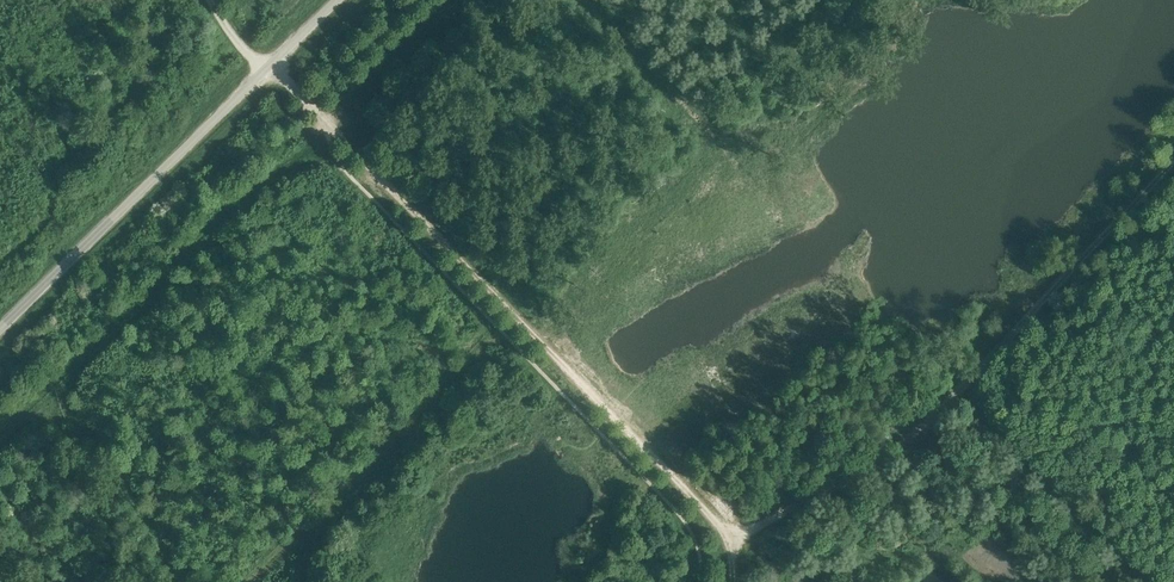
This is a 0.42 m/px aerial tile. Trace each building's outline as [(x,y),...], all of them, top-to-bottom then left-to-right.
[(711,418),(705,426),(713,432),(719,424),(711,418)]
